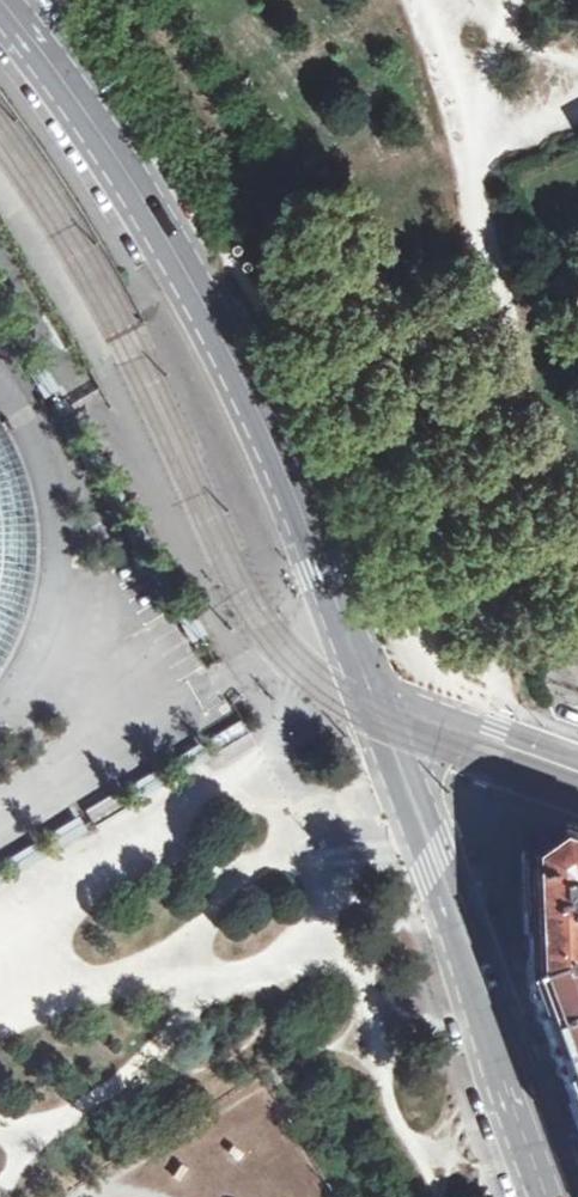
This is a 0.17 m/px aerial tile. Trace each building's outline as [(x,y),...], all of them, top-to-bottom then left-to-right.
[(9,616),(19,569),(20,523),(10,478),(0,455),(0,636),(9,616)] [(559,832),(525,856),(527,920),(528,985),(577,967),(577,839),(559,832)] [(528,985),(538,1010),(565,1085),(577,1080),(577,967),(528,985)] [(565,1085),(573,1108),(577,1121),(577,1080),(565,1085)]
